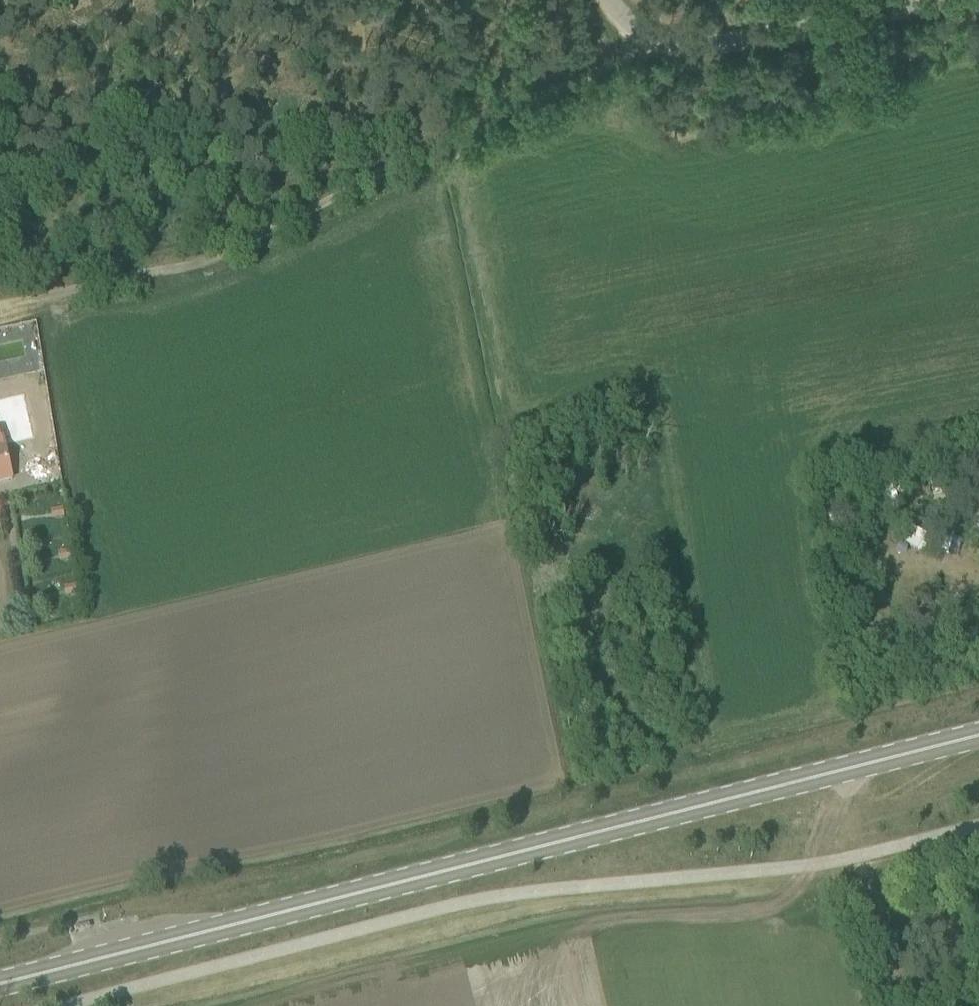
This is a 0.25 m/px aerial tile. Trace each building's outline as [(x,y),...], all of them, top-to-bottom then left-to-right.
[(32,444),(47,441),(35,391),(21,394),(32,444)] [(8,459),(1,428),(0,429),(0,481),(12,479),(8,459)] [(62,510),(51,512),(52,521),(64,519),(62,510)] [(70,551),(58,553),(60,562),(71,560),(70,551)] [(75,586),(64,588),(66,598),(77,596),(75,586)]
